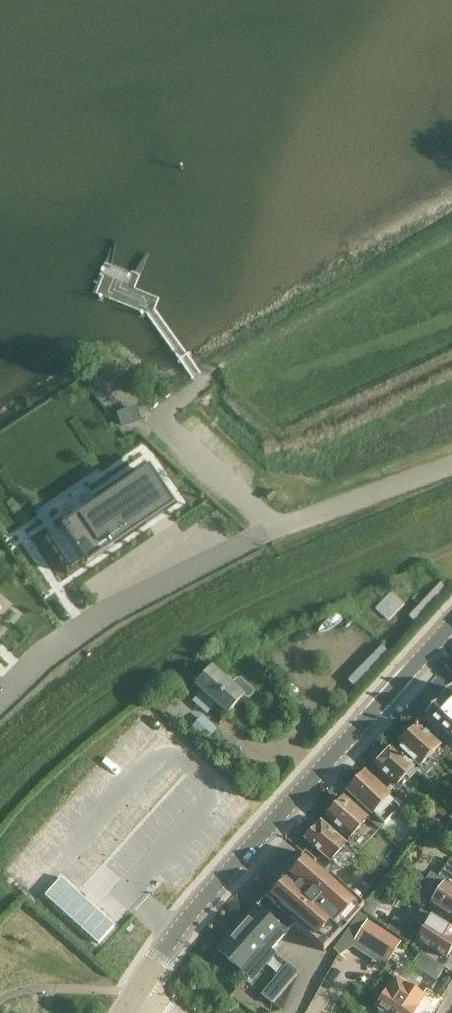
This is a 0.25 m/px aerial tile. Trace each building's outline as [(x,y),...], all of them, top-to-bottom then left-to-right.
[(124,426),(139,420),(135,409),(120,414),(124,426)] [(143,481),(52,545),(78,577),(168,512),(143,481)] [(214,650),(200,660),(211,669),(222,658),(214,650)] [(208,714),(216,704),(228,714),(243,697),(245,699),(249,699),(253,696),(252,692),(241,681),(236,681),(232,685),(213,668),(202,680),(195,675),(190,680),(202,692),(194,701),(208,714)] [(440,700),(442,702),(439,705),(437,704),(426,715),(451,740),(451,689),(451,688),(440,700)] [(196,738),(203,744),(217,729),(203,716),(191,729),(199,735),(196,738)] [(402,750),(416,764),(420,768),(439,747),(416,726),(400,744),(404,748),(402,750)] [(375,766),(390,780),(397,786),(405,777),(410,781),(417,773),(413,769),(414,768),(392,748),(381,759),(380,758),(375,764),(376,765),(375,766)] [(365,772),(347,791),(371,814),(372,813),(383,824),(400,806),(389,795),(389,794),(365,772)] [(326,817),(340,831),(348,838),(366,819),(344,798),(326,817)] [(305,839),(320,853),(329,861),(344,845),(321,823),(305,839)] [(305,854),(304,856),(288,873),(294,878),(288,885),(282,880),(265,899),(294,925),(324,951),(364,907),(305,854)] [(401,858),(384,881),(396,890),(413,867),(401,858)] [(382,859),(372,869),(382,878),(392,868),(382,859)] [(444,913),(451,919),(451,861),(450,860),(437,880),(443,884),(430,904),(444,913)] [(358,872),(349,882),(364,896),(374,886),(358,872)] [(294,925),(265,899),(257,908),(218,951),(248,978),(270,954),(294,925)] [(437,920),(421,911),(417,918),(418,924),(424,927),(416,940),(447,958),(451,950),(451,940),(450,938),(451,934),(451,930),(437,920)] [(395,918),(387,929),(408,943),(416,932),(395,918)] [(368,922),(355,941),(387,962),(400,943),(368,922)] [(378,1007),(387,1012),(432,1012),(441,999),(427,989),(422,996),(396,979),(388,991),(384,992),(381,997),(381,1001),(378,1007)]
